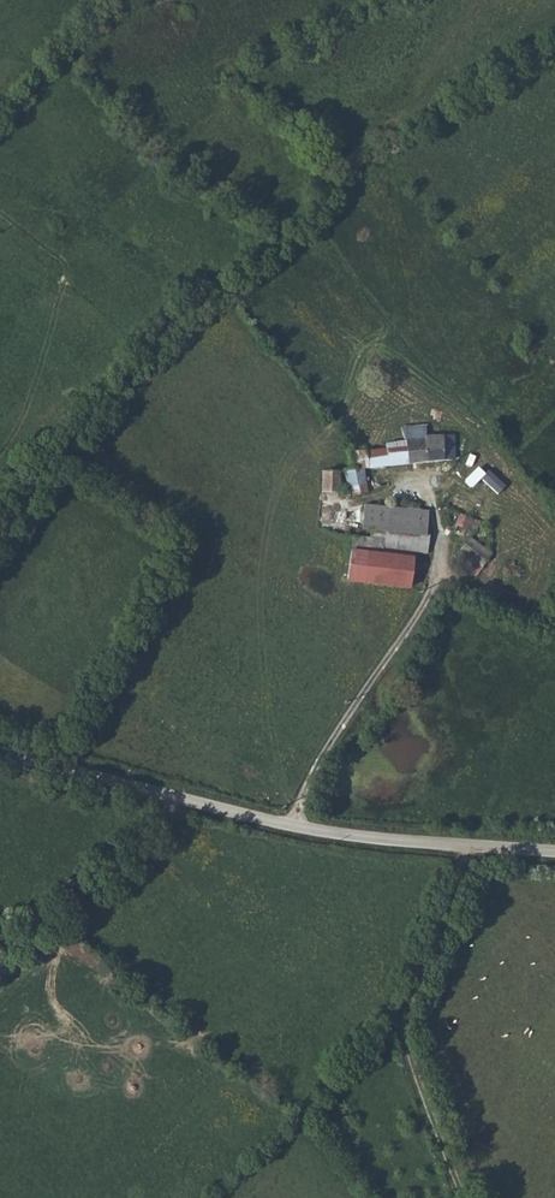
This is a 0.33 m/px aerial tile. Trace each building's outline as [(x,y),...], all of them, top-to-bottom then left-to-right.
[(385,446),(350,452),(350,453),(352,469),(346,469),(348,486),(353,485),(354,495),(368,493),(364,468),(455,458),(455,434),(427,435),(426,425),(401,427),(404,440),(385,441),(385,446)] [(338,493),(340,470),(324,471),(323,493),(323,494),(338,493)] [(384,549),(427,553),(431,511),(366,505),(365,528),(371,528),(369,537),(385,539),(384,549)] [(476,517),(461,512),(456,524),(471,529),(476,517)] [(349,580),(424,588),(427,553),(384,549),(385,539),(369,537),(353,535),(349,580)] [(470,535),(460,549),(483,566),(492,554),(470,535)]
